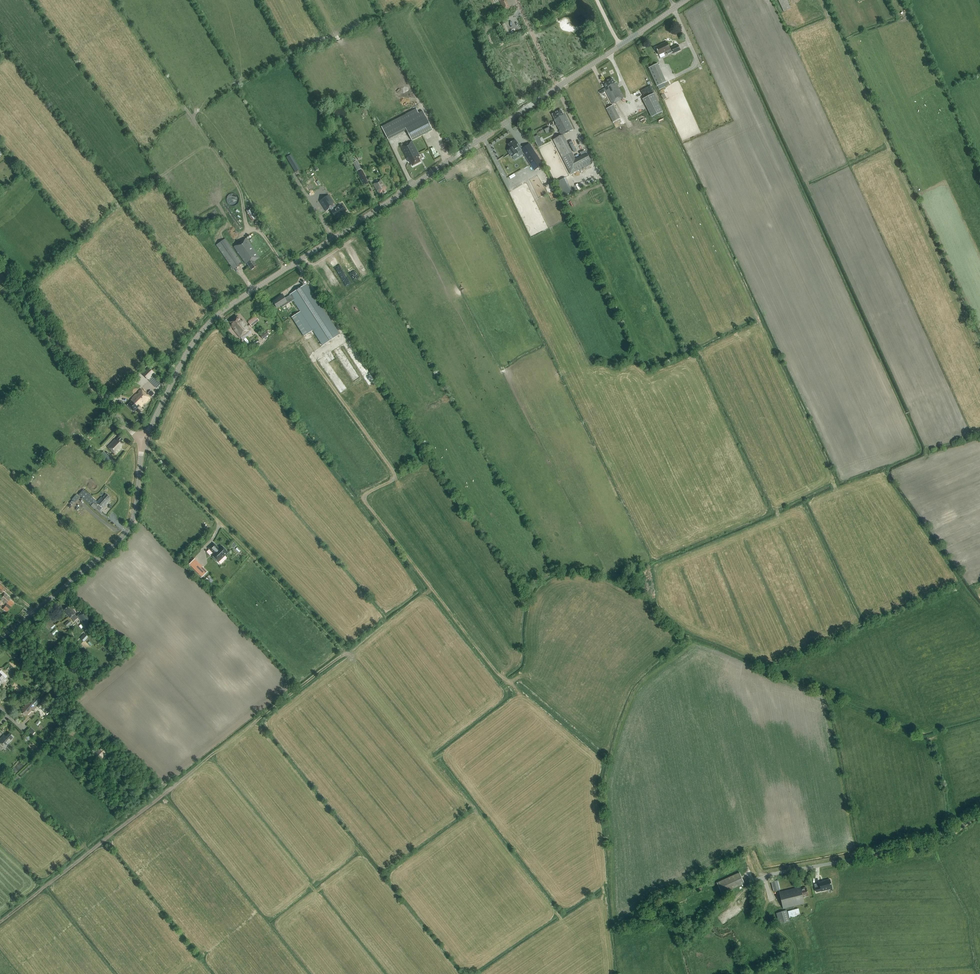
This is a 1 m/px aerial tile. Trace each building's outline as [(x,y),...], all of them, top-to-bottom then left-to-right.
[(504,11),(509,8),(506,0),(500,0),(501,1),(500,1),(504,11)] [(791,8),(787,0),(778,0),(784,12),(791,8)] [(662,45),(656,48),(659,55),(666,52),(668,54),(673,52),(674,53),(680,50),(678,45),(672,48),(670,49),(667,42),(662,44),(662,45)] [(649,68),(657,86),(666,82),(658,64),(649,68)] [(606,91),(612,104),(624,98),(616,83),(615,83),(612,78),(603,83),(606,88),(603,89),(603,90),(600,91),(601,94),(605,92),(606,91)] [(654,94),(643,99),(652,117),(663,112),(654,94)] [(613,105),(606,109),(613,122),(620,119),(613,105)] [(433,130),(423,111),(419,112),(417,108),(382,127),(389,139),(392,137),(406,130),(412,141),(433,130)] [(575,159),(563,135),(573,130),(565,115),(564,115),(561,110),(552,115),(555,120),(554,120),(556,124),(562,136),(554,140),(572,173),(592,163),(587,153),(575,159)] [(508,144),(511,148),(508,151),(512,157),(518,153),(516,149),(518,147),(517,145),(518,144),(515,140),(508,144)] [(412,141),(404,145),(403,143),(400,145),(408,162),(410,161),(413,166),(421,162),(418,156),(419,155),(412,141)] [(286,157),(295,172),(300,170),(291,155),(286,157)] [(368,183),(362,171),(358,173),(364,185),(368,183)] [(310,190),(321,183),(314,172),(303,179),(310,190)] [(572,192),(565,178),(556,182),(563,197),(572,192)] [(385,190),(386,189),(385,187),(381,180),(378,182),(377,180),(375,181),(376,183),(373,184),(379,194),(381,192),(383,195),(386,192),(385,190)] [(335,218),(345,212),(341,205),(336,207),(334,203),(329,196),(319,202),(324,209),(326,211),(330,208),(331,211),(335,218)] [(246,211),(252,221),(257,218),(251,208),(246,211)] [(254,262),(260,257),(246,238),(233,247),(245,264),(246,263),(251,270),(257,266),(254,262)] [(242,263),(225,239),(216,245),(231,268),(230,269),(232,271),(242,263)] [(304,336),(312,331),(319,341),(322,346),(339,334),(330,319),(307,284),(289,295),(290,295),(284,299),(282,295),(277,298),(278,298),(272,302),(277,308),(281,305),(282,307),(286,305),(293,300),(300,311),(291,317),(304,336)] [(247,322),(252,327),(259,321),(255,316),(247,322)] [(240,338),(250,330),(242,320),(241,321),(237,317),(230,323),(235,329),(233,330),(240,338)] [(263,339),(269,334),(266,331),(260,336),(263,339)] [(148,380),(154,373),(149,368),(142,374),(148,380)] [(157,388),(161,385),(153,377),(149,381),(157,388)] [(145,403),(150,398),(141,389),(138,392),(139,393),(137,395),(136,394),(132,398),(133,400),(127,405),(134,412),(140,406),(141,407),(142,406),(142,405),(144,402),(145,403)] [(108,447),(116,455),(115,455),(116,455),(121,449),(120,449),(125,444),(122,441),(123,439),(120,436),(116,440),(115,439),(108,447)] [(111,467),(115,463),(103,452),(99,456),(111,467)] [(102,497),(97,502),(96,501),(91,497),(88,494),(84,499),(87,502),(91,506),(95,510),(97,508),(100,511),(103,508),(110,500),(108,499),(110,497),(106,494),(103,498),(102,497)] [(217,547),(214,544),(209,549),(214,554),(212,556),(218,562),(227,552),(222,546),(218,549),(217,548),(217,547)] [(207,572),(195,559),(189,564),(202,577),(207,572)] [(14,603),(10,600),(11,599),(5,594),(0,599),(5,604),(6,603),(7,604),(6,606),(3,609),(6,612),(9,609),(10,607),(11,607),(14,603)] [(70,618),(71,617),(74,621),(78,617),(86,626),(94,620),(85,609),(76,616),(74,614),(76,613),(70,607),(69,608),(68,607),(64,610),(65,611),(64,612),(70,618)] [(85,634),(80,638),(84,642),(89,637),(85,634)] [(33,697),(29,701),(22,709),(23,710),(21,712),(25,715),(27,714),(32,709),(33,711),(36,708),(35,706),(41,700),(37,697),(36,699),(33,697)] [(78,727),(84,722),(81,718),(75,723),(78,727)] [(8,745),(12,740),(12,739),(14,737),(10,733),(6,737),(4,735),(0,739),(0,743),(0,746),(4,749),(5,747),(6,748),(9,745),(8,745)] [(105,754),(108,750),(103,745),(99,749),(99,748),(93,754),(100,761),(106,755),(105,754)] [(740,873),(717,883),(722,894),(744,884),(740,873)] [(816,892),(821,890),(821,891),(832,888),(830,879),(824,881),(819,882),(819,883),(815,884),(816,892)] [(780,890),(778,880),(771,882),(774,892),(780,890)] [(804,903),(803,897),(808,896),(806,887),(801,889),(800,886),(779,892),(783,908),(804,903)] [(800,915),(799,909),(788,911),(790,918),(800,915)] [(787,910),(776,913),(779,924),(790,921),(787,910)]
